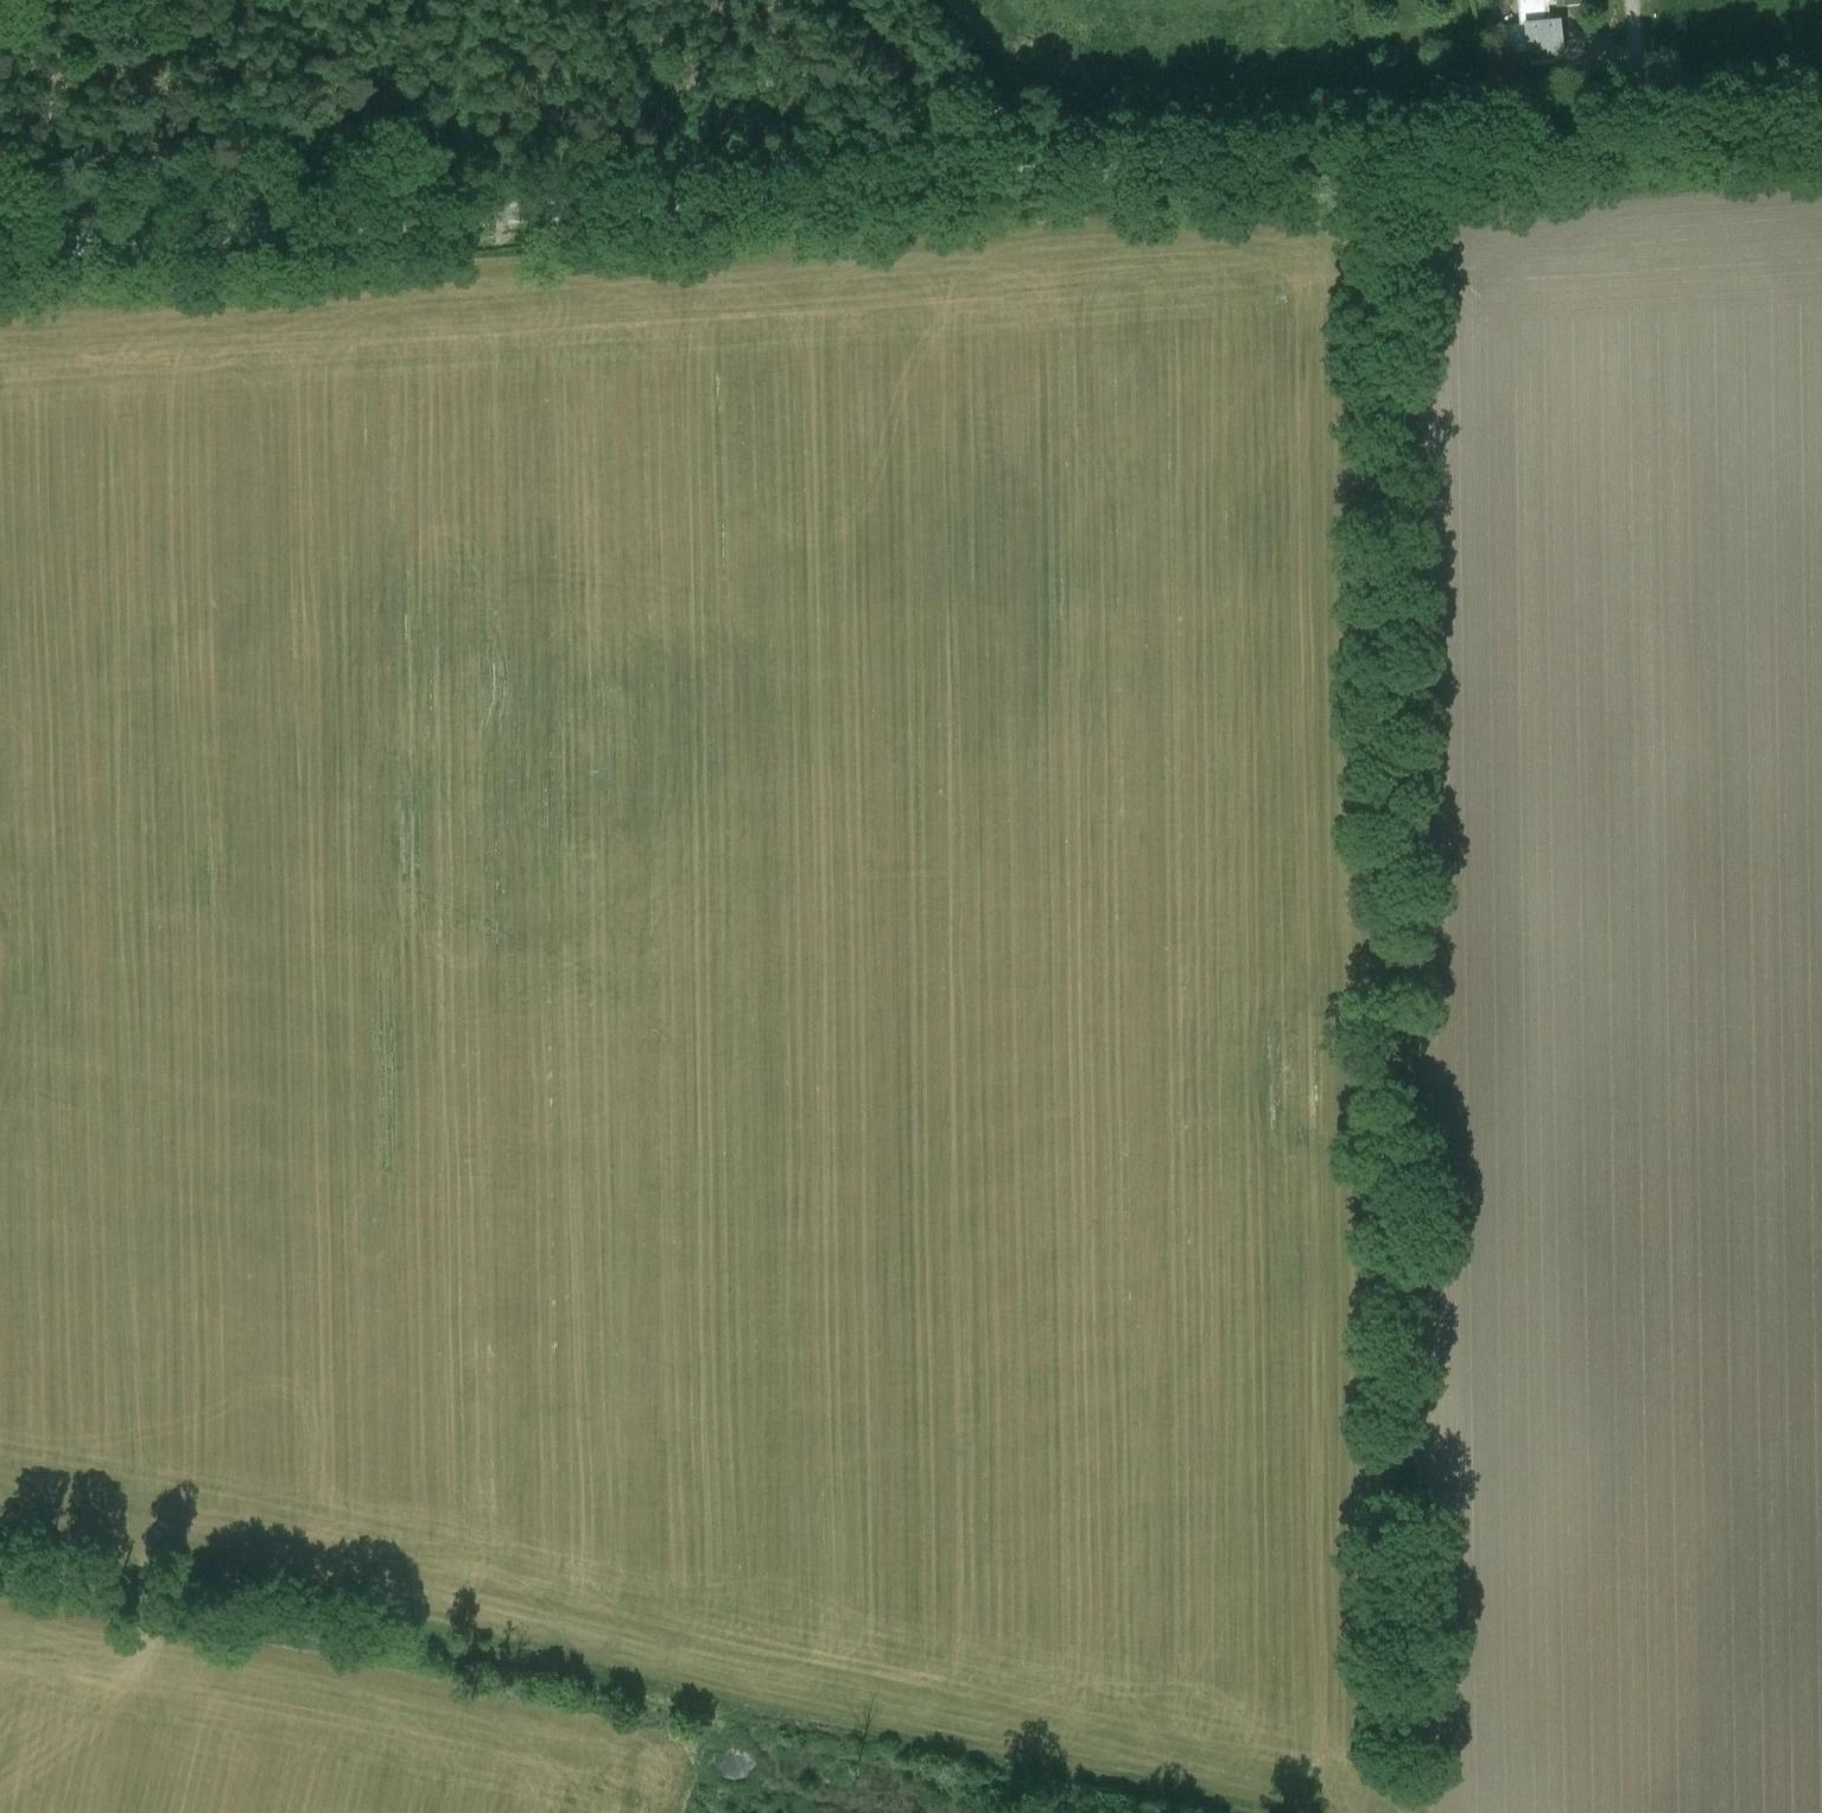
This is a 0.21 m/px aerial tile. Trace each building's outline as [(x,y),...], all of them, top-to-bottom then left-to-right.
[(1535,0),(1518,0),(1519,11),(1526,10),(1527,19),(1549,16),(1548,0),(1536,0),(1535,0)]
